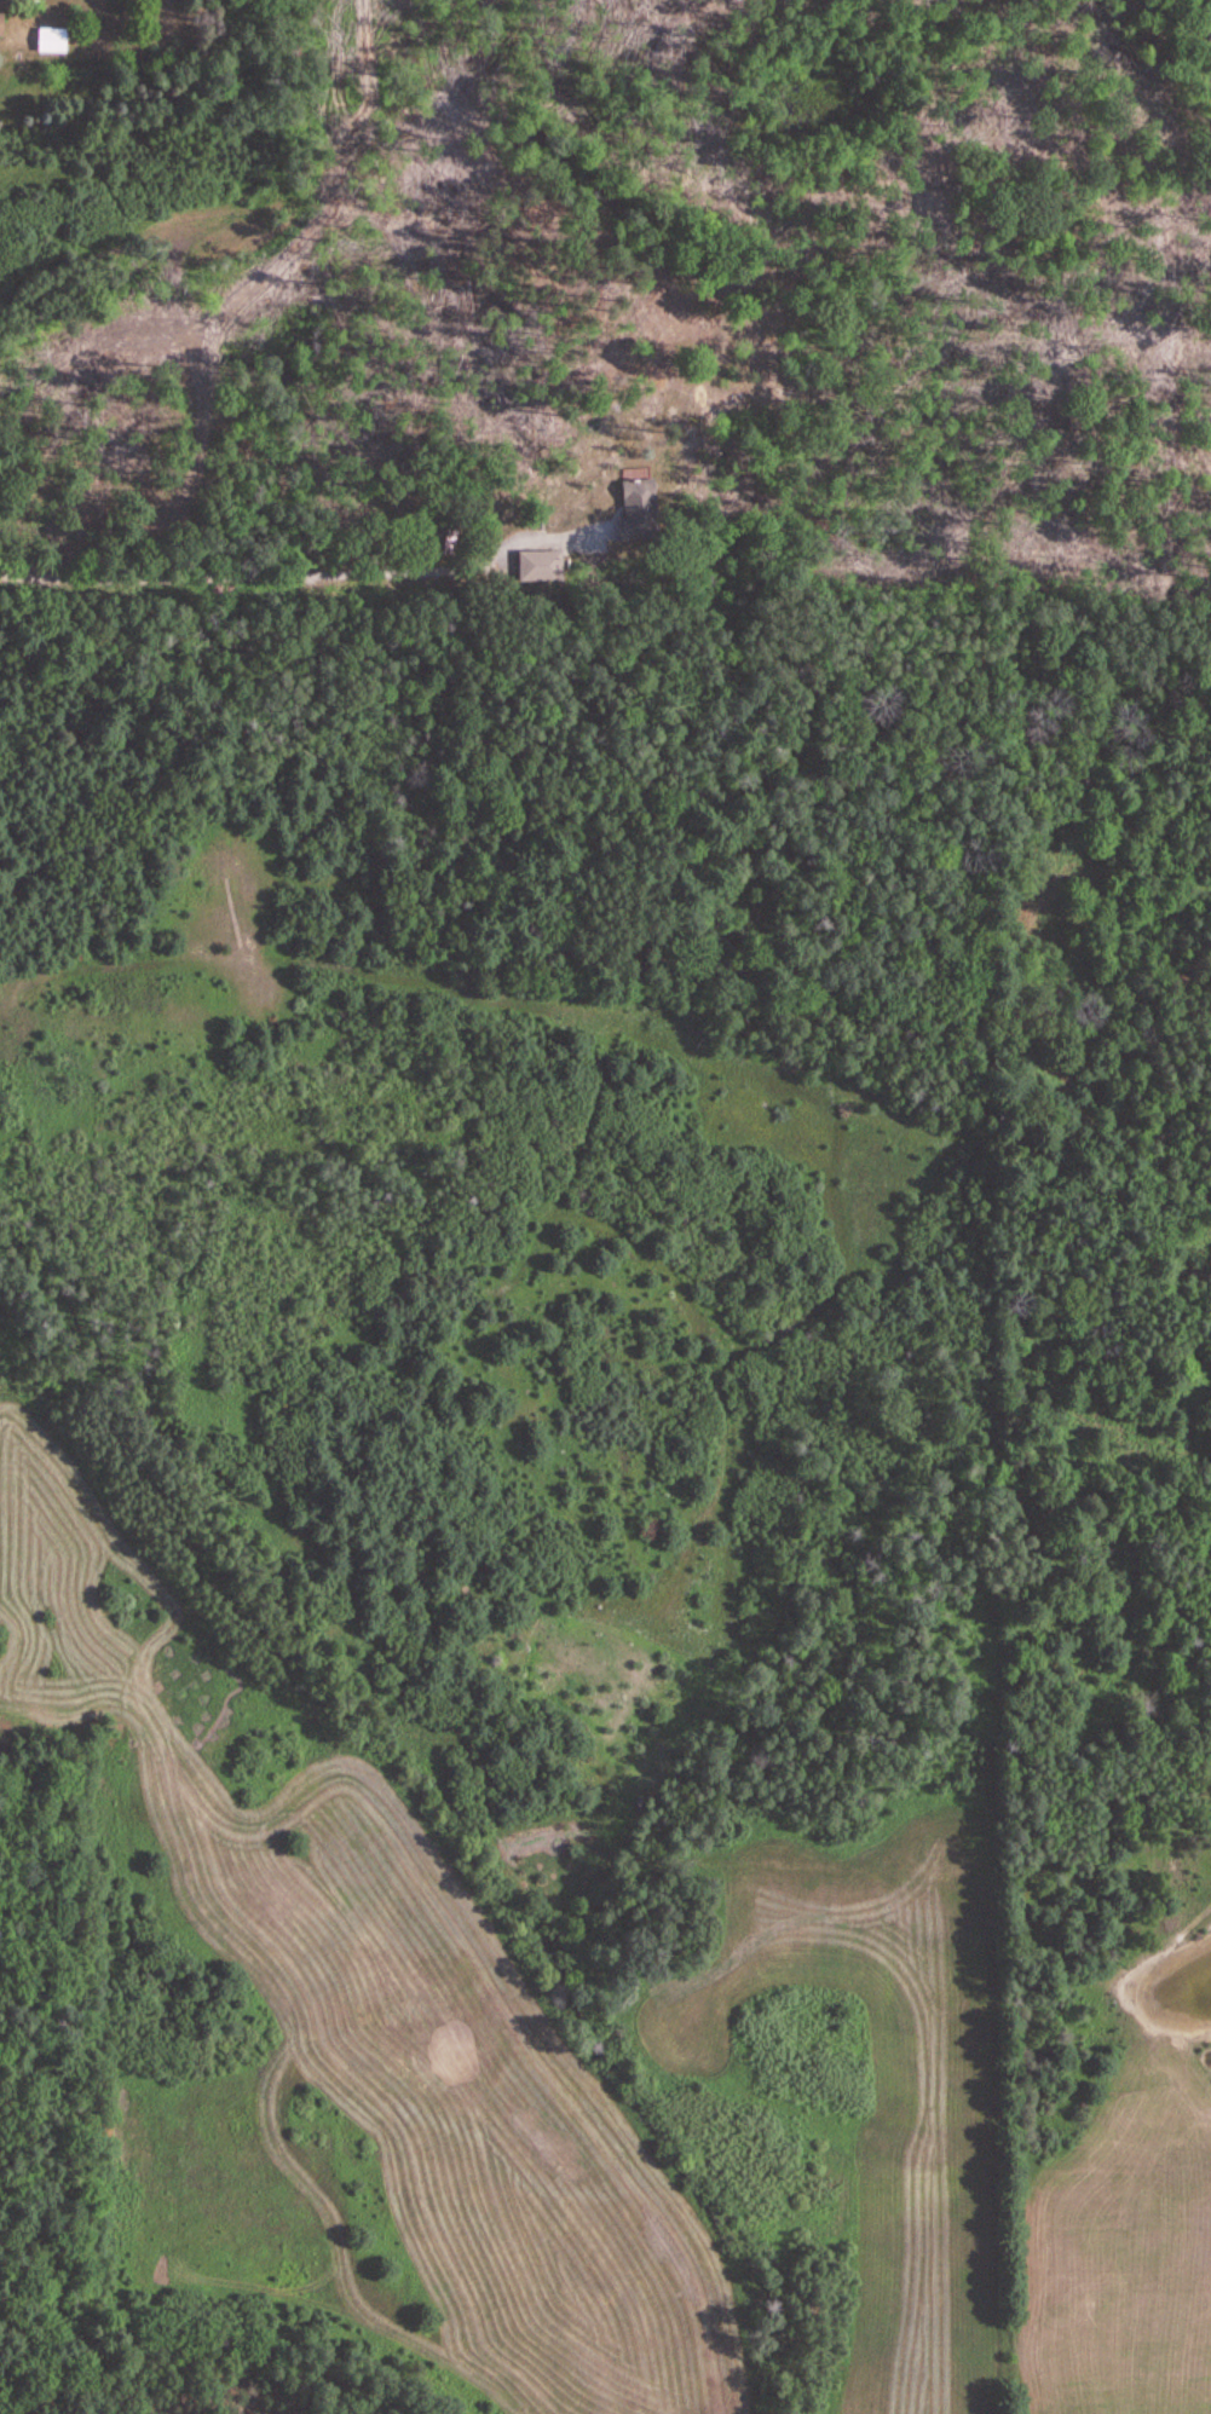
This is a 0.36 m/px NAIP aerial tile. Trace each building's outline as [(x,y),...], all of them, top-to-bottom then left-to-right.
[(64,29),(35,29),(35,54),(64,54),(64,29)] [(613,518),(615,542),(655,539),(651,478),(622,481),(624,517),(613,518)]
